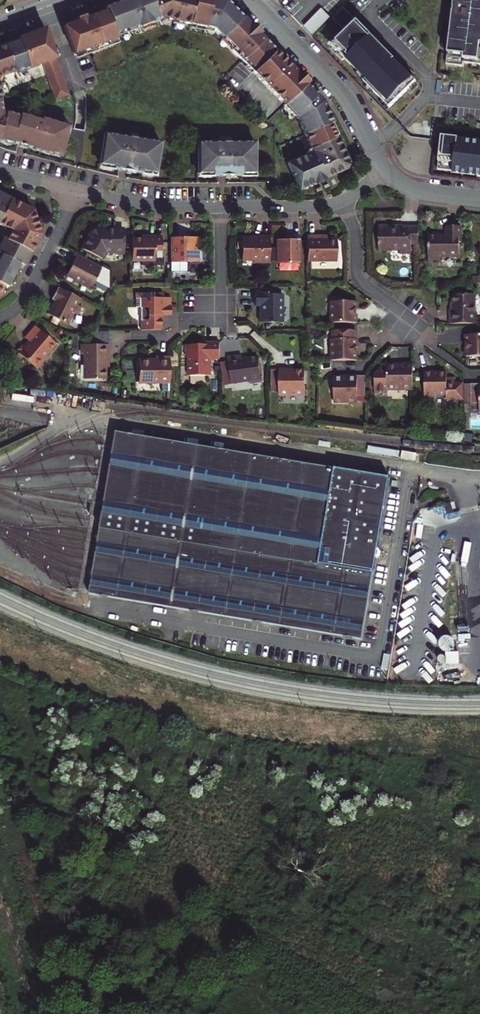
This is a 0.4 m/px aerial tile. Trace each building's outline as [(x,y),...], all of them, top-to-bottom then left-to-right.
[(74,57),(118,41),(116,37),(164,19),(206,28),(206,27),(215,29),(223,38),(225,38),(235,48),(232,51),(253,73),(254,73),(276,52),(260,35),(262,34),(250,22),(249,23),(244,18),(243,19),(225,1),(222,0),(124,0),(126,7),(117,10),(121,23),(98,31),(92,13),(88,15),(89,18),(85,20),(85,18),(77,21),(78,22),(64,28),(74,57)] [(126,7),(124,0),(114,4),(117,10),(126,7)] [(453,6),(455,7),(453,20),(451,20),(446,64),(463,66),(463,63),(479,65),(479,0),(453,0),(453,6)] [(105,9),(92,13),(98,31),(121,23),(117,10),(114,4),(105,7),(105,9)] [(385,49),(345,7),(335,18),(348,32),(331,48),(343,60),(345,58),(364,78),(361,80),(389,110),(416,83),(389,53),(387,56),(382,51),(385,49)] [(68,89),(45,29),(40,31),(44,44),(52,58),(66,89),(68,89)] [(40,31),(25,36),(30,50),(31,52),(36,65),(38,64),(42,63),(47,74),(56,99),(69,95),(66,89),(52,58),(44,44),(40,31)] [(19,41),(11,43),(22,70),(28,68),(30,67),(36,65),(31,52),(30,50),(25,36),(18,39),(19,41)] [(11,43),(0,48),(0,52),(8,72),(14,70),(15,72),(17,72),(22,70),(11,43)] [(3,74),(8,72),(0,52),(0,75),(3,74)] [(285,105),(284,106),(298,120),(311,149),(307,151),(309,154),(287,164),(299,191),(314,184),(315,186),(326,181),(325,179),(346,170),(349,162),(337,137),(336,138),(330,124),(333,123),(324,102),(307,84),(309,83),(298,71),(296,73),(276,52),(254,73),(285,105)] [(26,146),(32,148),(32,149),(46,154),(47,151),(48,152),(58,155),(60,156),(67,135),(68,129),(69,126),(63,124),(42,117),(42,119),(42,120),(33,117),(34,115),(23,111),(23,113),(21,113),(20,116),(7,111),(5,117),(2,115),(0,98),(0,140),(10,143),(12,143),(13,142),(19,144),(26,146)] [(414,125),(405,133),(410,138),(430,140),(432,127),(414,125)] [(114,158),(114,136),(105,135),(100,164),(101,164),(101,158),(114,158)] [(115,136),(114,136),(114,158),(101,158),(101,164),(100,164),(100,165),(103,165),(111,167),(114,167),(113,168),(115,169),(115,136)] [(142,173),(142,172),(144,172),(153,174),(155,174),(160,144),(136,140),(128,139),(115,136),(115,169),(142,173)] [(441,138),(441,142),(437,170),(453,171),(453,173),(479,176),(479,142),(441,138)] [(198,174),(201,174),(210,174),(212,174),(212,175),(240,175),(240,173),(243,173),(251,173),(254,173),(254,142),(229,142),(222,142),(198,142),(198,174)] [(19,263),(23,266),(34,246),(31,244),(38,231),(37,227),(35,219),(32,210),(0,194),(0,226),(10,231),(6,239),(3,238),(0,245),(0,254),(19,263)] [(419,228),(404,228),(391,228),(391,226),(379,226),(379,247),(390,247),(393,250),(400,250),(400,254),(411,254),(411,245),(419,245),(419,228)] [(462,242),(462,226),(446,226),(446,235),(440,235),(440,234),(429,234),(429,261),(441,261),(441,257),(460,257),(459,242),(462,242)] [(100,258),(104,251),(114,251),(114,254),(122,254),(122,232),(114,232),(114,230),(96,230),(88,235),(81,248),(100,258)] [(269,263),(269,236),(256,236),(256,239),(250,239),(241,239),(241,261),(253,261),(253,263),(269,263)] [(299,264),(299,236),(290,236),(290,240),(284,240),(277,240),(277,264),(299,264)] [(307,237),(307,262),(337,262),(336,239),(326,239),(321,239),(321,236),(307,237)] [(146,239),(140,239),(130,240),(130,262),(140,262),(140,266),(162,267),(162,258),(160,258),(160,237),(146,237),(146,239)] [(178,237),(170,237),(170,272),(185,272),(185,262),(200,262),(200,251),(199,251),(198,238),(178,238),(178,237)] [(64,277),(73,282),(74,279),(91,288),(94,282),(107,289),(108,285),(109,271),(74,253),(70,260),(72,261),(70,267),(64,277)] [(12,276),(19,263),(0,254),(0,269),(12,276)] [(3,285),(7,287),(12,276),(0,269),(0,284),(3,285)] [(74,279),(73,282),(90,290),(91,288),(74,279)] [(77,306),(80,299),(56,287),(50,300),(55,302),(53,306),(51,305),(46,314),(67,325),(73,314),(76,316),(80,308),(77,306)] [(260,312),(259,312),(259,323),(282,323),(282,294),(267,294),(267,292),(254,292),(254,306),(259,306),(260,306),(260,312)] [(149,293),(148,293),(134,293),(134,308),(139,308),(139,321),(143,321),(143,330),(159,330),(159,315),(166,315),(166,308),(170,308),(170,298),(162,298),(162,293),(153,293),(152,293),(149,293)] [(450,323),(476,323),(475,294),(454,294),(454,303),(454,310),(451,310),(450,310),(450,323)] [(332,323),(358,323),(358,314),(356,314),(356,301),(332,302),(332,323)] [(48,350),(54,344),(34,325),(24,336),(28,340),(23,345),(21,344),(15,350),(35,368),(43,359),(39,356),(46,348),(48,350)] [(333,339),(333,360),(357,360),(357,347),(359,347),(358,339),(357,339),(357,330),(333,331),(334,339),(333,339)] [(465,334),(465,343),(467,343),(467,356),(479,356),(479,334),(465,334)] [(82,344),(82,353),(82,379),(104,379),(104,368),(104,355),(107,355),(107,344),(82,344)] [(205,348),(198,348),(184,348),(183,357),(188,357),(188,378),(210,378),(210,362),(219,362),(219,345),(205,345),(205,348)] [(155,356),(155,359),(155,360),(150,360),(150,359),(137,359),(137,382),(161,383),(160,391),(167,391),(166,403),(169,403),(169,356),(155,356)] [(260,383),(257,358),(241,360),(240,356),(227,357),(227,361),(230,384),(248,382),(248,384),(260,383)] [(227,361),(219,362),(222,385),(230,384),(227,361)] [(413,389),(413,363),(404,363),(404,366),(387,366),(387,369),(380,369),(375,374),(375,395),(388,394),(388,389),(413,389)] [(279,369),(279,395),(305,395),(304,371),(287,371),(287,369),(279,369)] [(454,378),(447,378),(446,373),(424,373),(425,397),(436,397),(436,396),(447,395),(447,400),(463,399),(463,382),(454,383),(454,378)] [(366,396),(366,375),(349,375),(349,377),(334,377),(334,402),(357,401),(357,396),(366,396)] [(471,383),(471,403),(479,403),(479,383),(471,383)] [(88,586),(87,594),(360,639),(373,558),(376,557),(378,554),(377,551),(375,549),(386,478),(113,433),(112,441),(109,455),(107,471),(104,488),(101,504),(99,520),(97,532),(95,541),(94,550),(92,559),(91,568),(90,576),(88,586)] [(416,453),(402,451),(400,459),(415,461),(416,453)]
